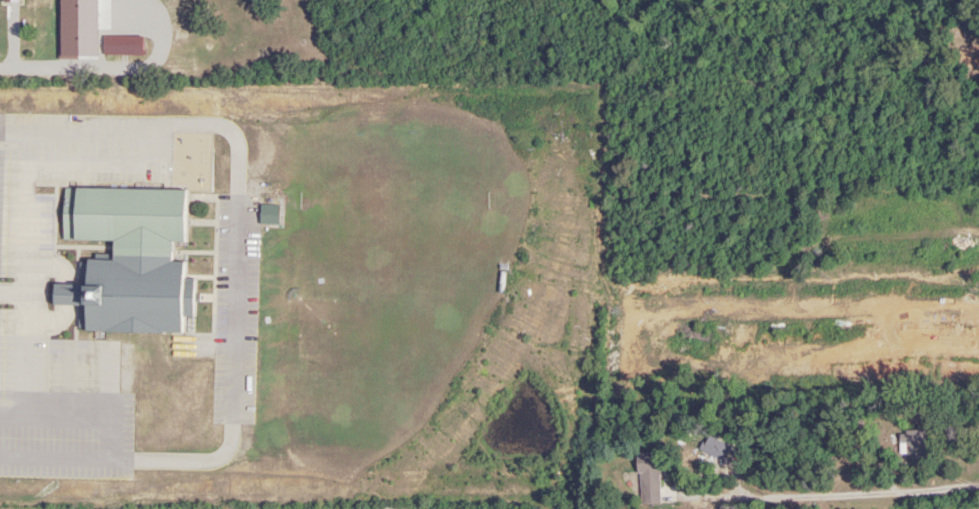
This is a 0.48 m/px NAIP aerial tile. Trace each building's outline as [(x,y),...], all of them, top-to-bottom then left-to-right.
[(142,36),(102,36),(102,55),(142,55),(142,36)] [(192,333),(193,278),(184,277),(184,261),(173,261),(173,243),(185,243),(186,190),(62,188),(61,241),(112,242),(112,261),(82,260),(81,285),(52,285),(51,305),(78,305),(77,331),(192,333)] [(927,431),(900,431),(900,455),(908,455),(908,465),(927,465),(927,431)] [(637,453),(637,505),(658,505),(658,453),(637,453)]
